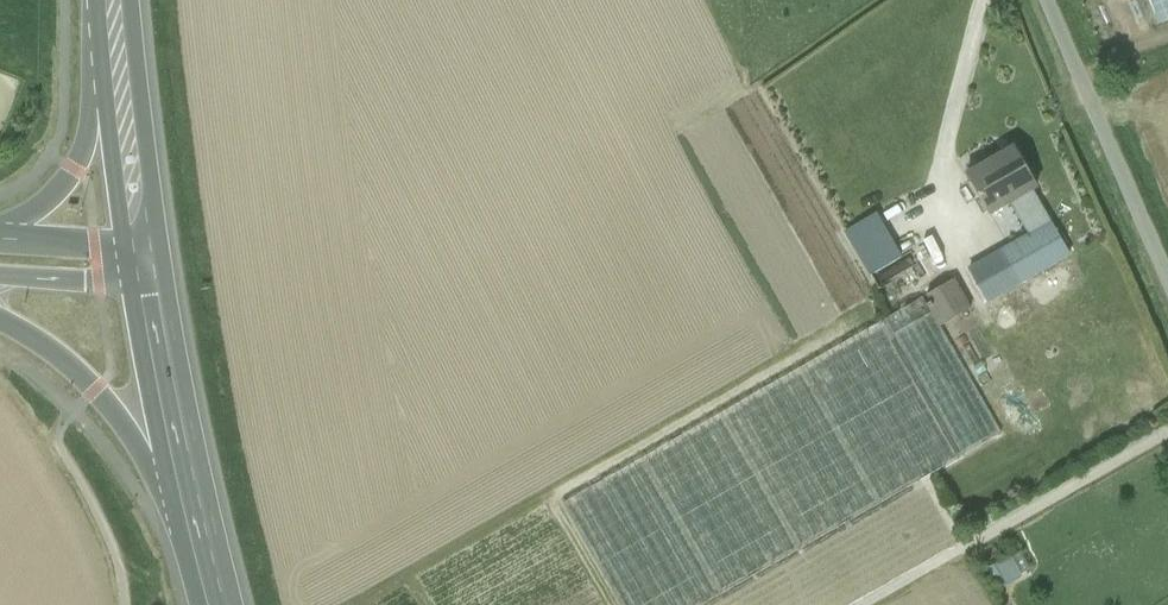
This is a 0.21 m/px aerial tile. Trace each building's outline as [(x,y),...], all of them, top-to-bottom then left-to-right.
[(1167,28),(1167,0),(1146,0),(1158,32),(1167,28)] [(1015,147),(969,175),(991,214),(1009,203),(1030,237),(1052,223),(1031,190),(1038,185),(1015,147)] [(880,213),(848,230),(872,274),(904,256),(880,213)] [(1030,237),(1003,253),(1021,283),(1026,281),(1070,253),(1052,223),(1030,237)] [(904,256),(872,274),(878,284),(918,262),(912,252),(904,256)] [(1021,283),(1003,253),(969,274),(987,303),(1021,283)] [(952,280),(925,295),(929,303),(931,306),(927,309),(938,327),(969,310),(952,280)] [(1037,299),(1026,281),(1021,283),(987,303),(998,322),(1037,299)] [(938,327),(927,309),(931,306),(929,303),(925,305),(921,298),(883,319),(962,457),(998,436),(938,327)] [(562,505),(620,604),(706,604),(956,460),(877,323),(562,505)] [(984,565),(996,585),(1015,574),(1003,554),(984,565)]
